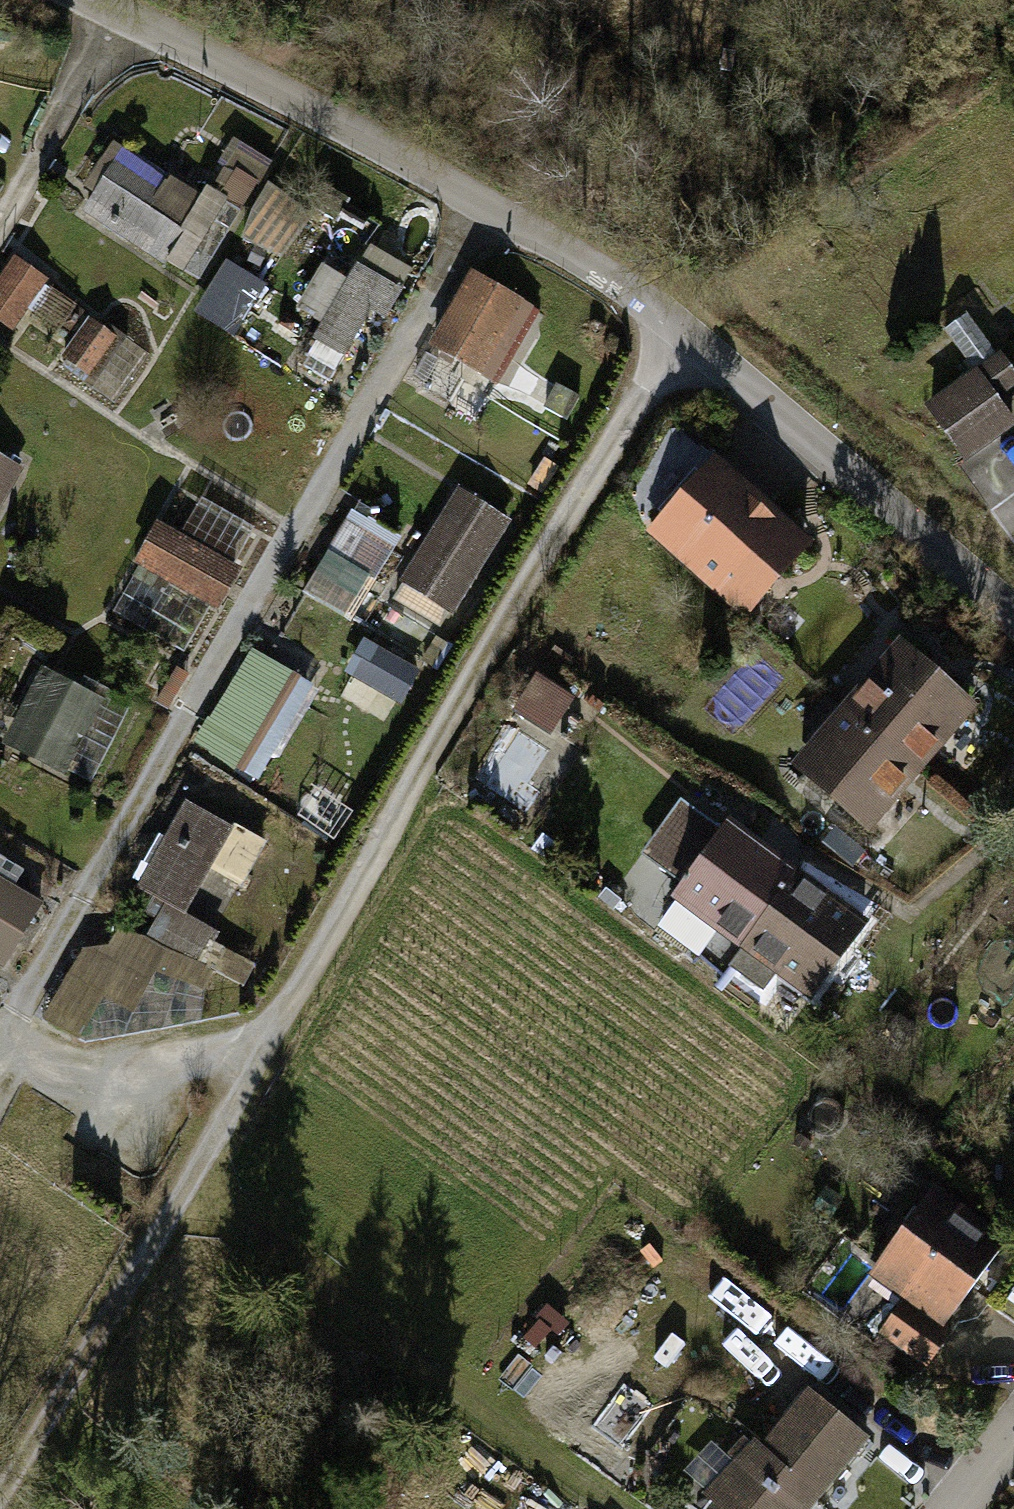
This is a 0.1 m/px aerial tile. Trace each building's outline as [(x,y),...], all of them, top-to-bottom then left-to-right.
[(114,146),(73,209),(154,262),(177,229),(142,206),(161,177),(114,146)] [(7,328),(39,279),(1,255),(0,258),(0,324),(7,328)] [(241,332),(272,278),(232,255),(200,309),(241,332)] [(351,261),(301,340),(336,355),(363,311),(375,318),(393,288),(351,261)] [(481,286),(437,359),(498,396),(542,323),(481,286)] [(967,371),(917,403),(957,460),(1013,422),(995,394),(1012,380),(961,312),(935,328),(967,371)] [(78,317),(52,354),(80,373),(106,337),(78,317)] [(28,473),(0,457),(0,519),(28,473)] [(720,462),(654,537),(747,619),(813,544),(720,462)] [(448,488),(392,581),(444,611),(499,519),(448,488)] [(351,515),(330,553),(349,564),(370,526),(351,515)] [(153,519),(129,560),(210,609),(235,568),(153,519)] [(896,636),(840,699),(917,767),(973,703),(896,636)] [(369,638),(347,676),(395,702),(415,663),(369,638)] [(242,653),(190,743),(247,776),(299,685),(242,653)] [(34,665),(0,733),(0,747),(57,776),(97,697),(34,665)] [(559,728),(574,694),(539,678),(524,712),(559,728)] [(840,699),(784,763),(861,830),(917,767),(840,699)] [(290,769),(268,808),(315,833),(337,795),(290,769)] [(187,804),(131,902),(156,917),(165,901),(188,914),(211,875),(243,893),(272,842),(238,823),(234,830),(187,804)] [(676,897),(745,947),(798,874),(730,824),(676,897)] [(745,947),(813,997),(867,924),(798,874),(745,947)] [(0,881),(0,964),(36,901),(0,881)] [(207,941),(211,932),(168,906),(148,939),(109,930),(101,945),(78,947),(35,1020),(72,1038),(97,997),(126,1015),(148,972),(196,988),(193,1019),(229,1012),(235,984),(254,947),(236,936),(225,951),(207,941)] [(930,1188),(873,1261),(947,1319),(1004,1245),(930,1188)] [(715,1503),(723,1508),(820,1508),(880,1434),(813,1381),(715,1503)]
